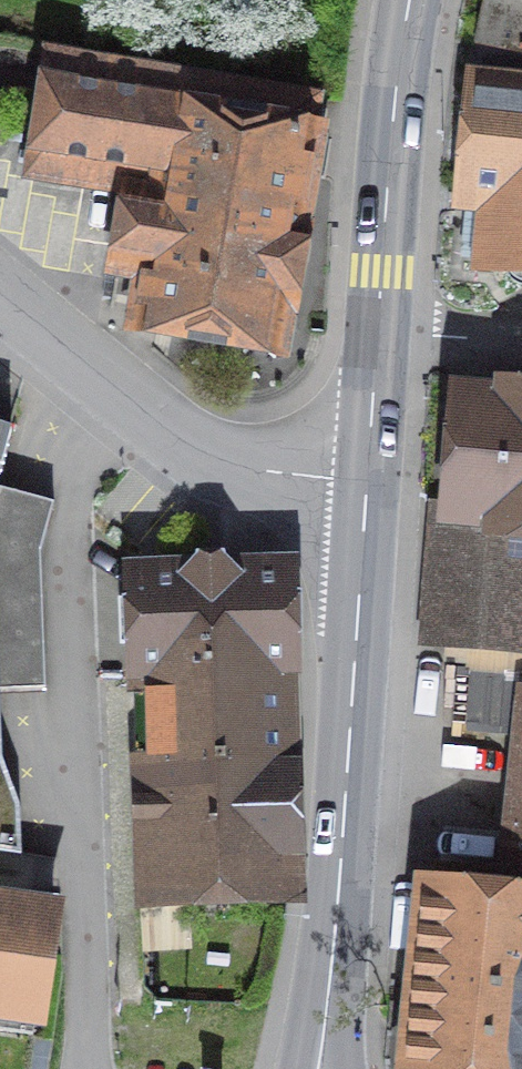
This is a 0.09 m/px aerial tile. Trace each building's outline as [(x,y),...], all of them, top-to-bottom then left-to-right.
[(479,47),(481,48),(521,56),(521,0),(490,0),(479,47)] [(481,48),(467,190),(521,196),(521,56),(481,48)] [(327,102),(36,57),(16,183),(104,197),(94,260),(133,266),(121,341),(285,367),(327,102)] [(471,263),(521,269),(521,213),(516,212),(517,209),(477,205),(471,263)] [(465,399),(453,535),(436,534),(426,645),(521,653),(521,570),(503,568),(507,519),(521,520),(521,403),(502,401),(502,403),(465,399)] [(53,691),(44,497),(0,499),(0,682),(0,693),(53,691)] [(122,735),(303,730),(298,562),(117,567),(122,735)] [(308,907),(303,730),(122,735),(127,912),(308,907)] [(509,880),(521,882),(521,750),(509,880)] [(21,859),(0,800),(0,856),(21,859)] [(412,1068),(521,1068),(521,882),(509,880),(506,902),(429,894),(412,1068)] [(67,914),(0,904),(0,1010),(52,1018),(67,914)]
